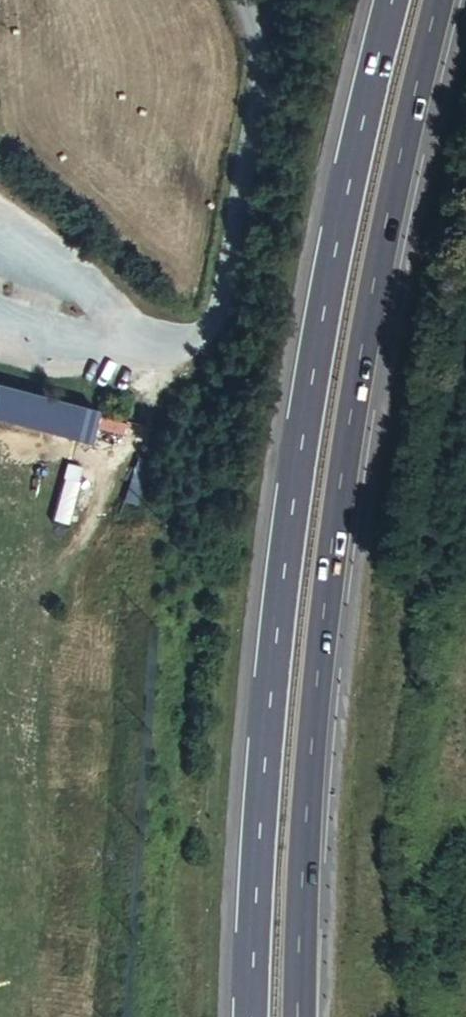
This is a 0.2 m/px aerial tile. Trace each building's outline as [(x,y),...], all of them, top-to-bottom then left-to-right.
[(93,457),(99,433),(0,406),(0,431),(93,457)] [(50,517),(65,521),(82,465),(66,461),(50,517)]
